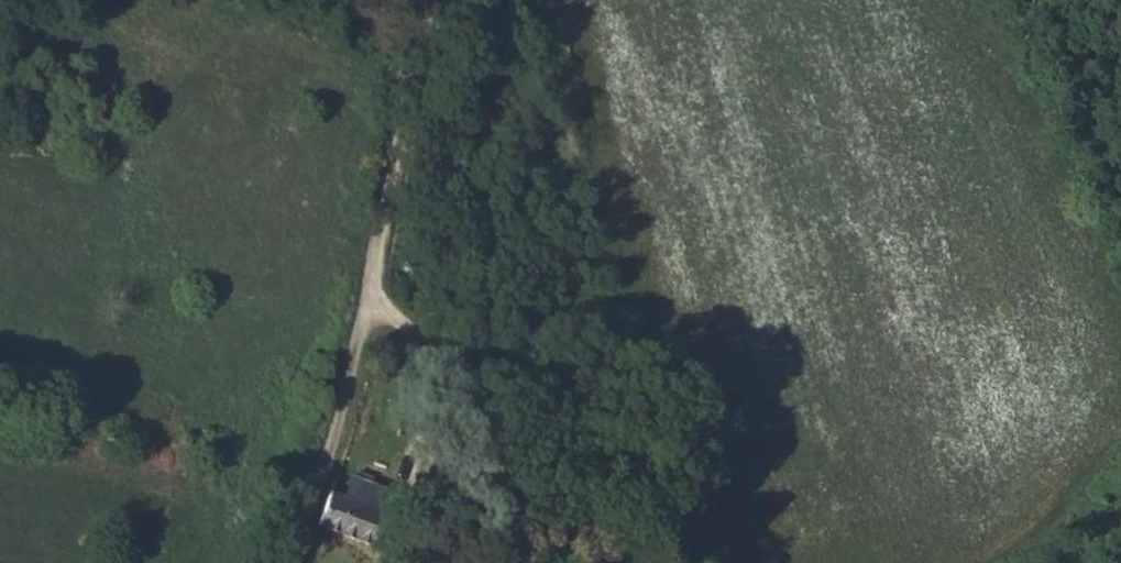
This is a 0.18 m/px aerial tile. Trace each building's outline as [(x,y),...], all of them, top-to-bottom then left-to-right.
[(315,532),(380,553),(400,492),(354,477),(348,495),(329,489),(315,532)]
